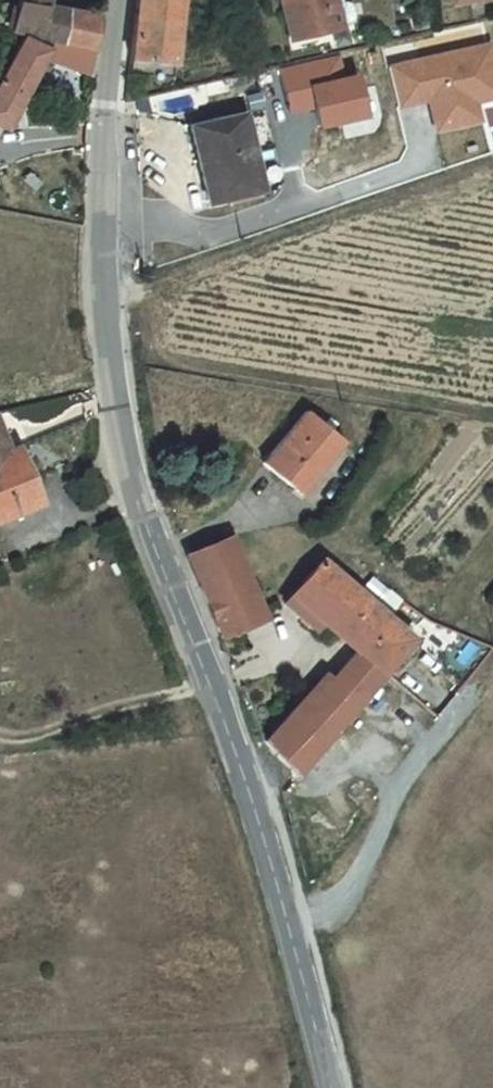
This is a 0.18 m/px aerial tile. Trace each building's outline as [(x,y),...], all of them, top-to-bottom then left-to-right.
[(19,22),(37,25),(101,37),(105,3),(82,0),(21,0),(19,22)] [(142,11),(187,14),(189,0),(143,0),(142,11)] [(294,33),(355,22),(355,19),(358,19),(362,13),(360,2),(356,0),(288,0),(294,33)] [(142,11),(137,65),(184,68),(187,14),(142,11)] [(37,25),(37,34),(0,100),(0,106),(22,118),(57,60),(86,65),(86,70),(97,70),(101,37),(37,25)] [(396,63),(403,102),(433,97),(440,95),(441,102),(435,103),(439,127),(463,123),(460,103),(479,100),(492,97),(492,44),(396,63)] [(294,93),(318,88),(320,98),(323,118),(372,109),(364,70),(349,73),(344,48),(287,59),(294,93)] [(240,69),(214,74),(216,90),(241,87),(240,69)] [(318,88),(294,93),(295,103),(320,98),(318,88)] [(194,106),(196,113),(250,102),(248,95),(194,106)] [(460,103),(463,123),(483,119),(479,100),(460,103)] [(250,102),(196,113),(211,192),(265,181),(250,102)] [(22,118),(0,106),(0,135),(8,140),(22,119),(22,118)] [(265,181),(211,192),(212,199),(267,188),(265,181)] [(344,443),(307,414),(265,467),(302,497),(344,443)] [(2,420),(0,420),(0,456),(13,452),(2,420)] [(13,452),(0,456),(0,514),(43,498),(24,448),(13,452)] [(253,590),(230,536),(187,554),(208,605),(253,590)] [(304,623),(343,653),(376,613),(327,571),(291,612),(304,623)] [(265,618),(253,590),(208,605),(221,637),(265,618)] [(417,648),(376,613),(343,653),(306,700),(300,696),(265,738),(297,779),(393,677),(417,648)]
